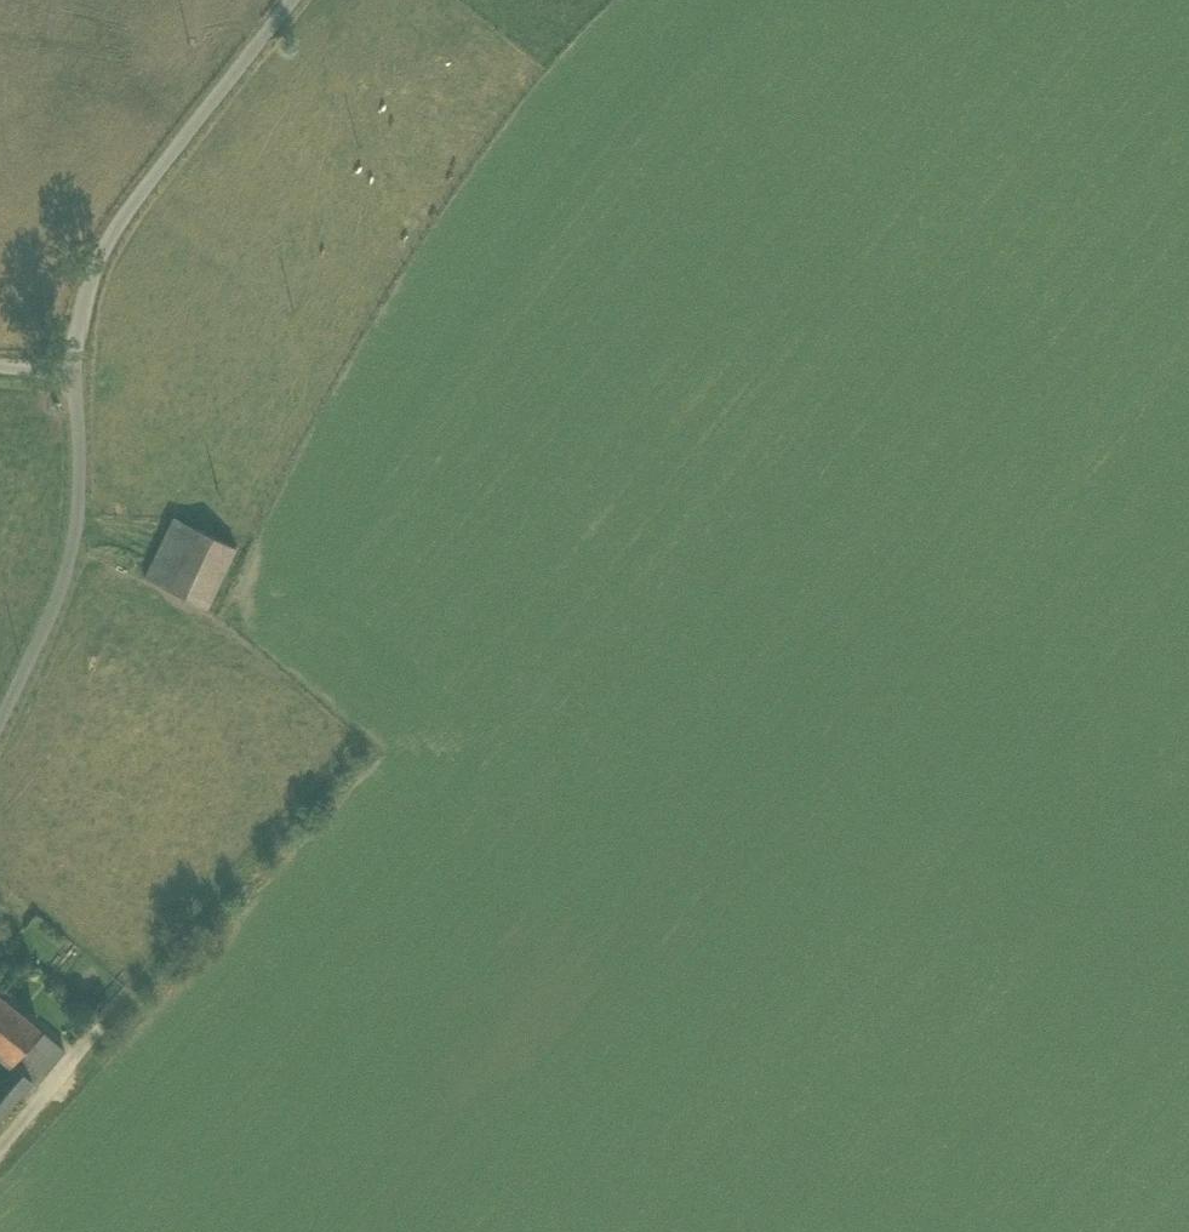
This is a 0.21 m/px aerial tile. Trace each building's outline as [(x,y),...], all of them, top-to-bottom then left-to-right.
[(170,592),(199,531),(173,518),(143,579),(170,592)] [(170,592),(206,609),(235,548),(199,531),(170,592)] [(10,1066),(40,1029),(0,996),(0,1058),(10,1066)] [(44,1034),(35,1045),(56,1063),(65,1052),(44,1034)] [(36,1086),(56,1063),(35,1045),(16,1068),(32,1082),(31,1082),(36,1086)] [(18,1097),(31,1082),(32,1082),(16,1068),(14,1067),(0,1081),(0,1119),(18,1097)] [(36,1086),(31,1082),(18,1097),(23,1102),(36,1086)]
